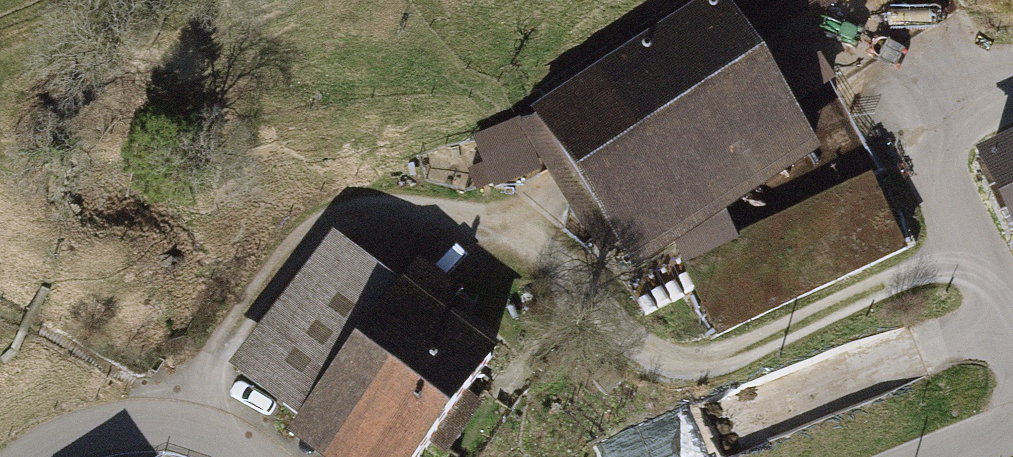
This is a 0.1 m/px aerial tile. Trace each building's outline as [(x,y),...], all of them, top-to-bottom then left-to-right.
[(791,29),(843,0),(774,0),(791,29)] [(722,5),(535,127),(629,271),(817,149),(722,5)] [(986,163),(1012,221),(1012,150),(986,163)] [(873,183),(692,269),(724,337),(905,251),(873,183)] [(318,416),(406,297),(329,240),(241,359),(318,416)] [(318,416),(301,438),(327,456),(413,456),(491,353),(440,315),(454,297),(424,274),(406,297),(318,416)] [(604,442),(611,456),(720,456),(768,436),(745,381),(604,442)]
